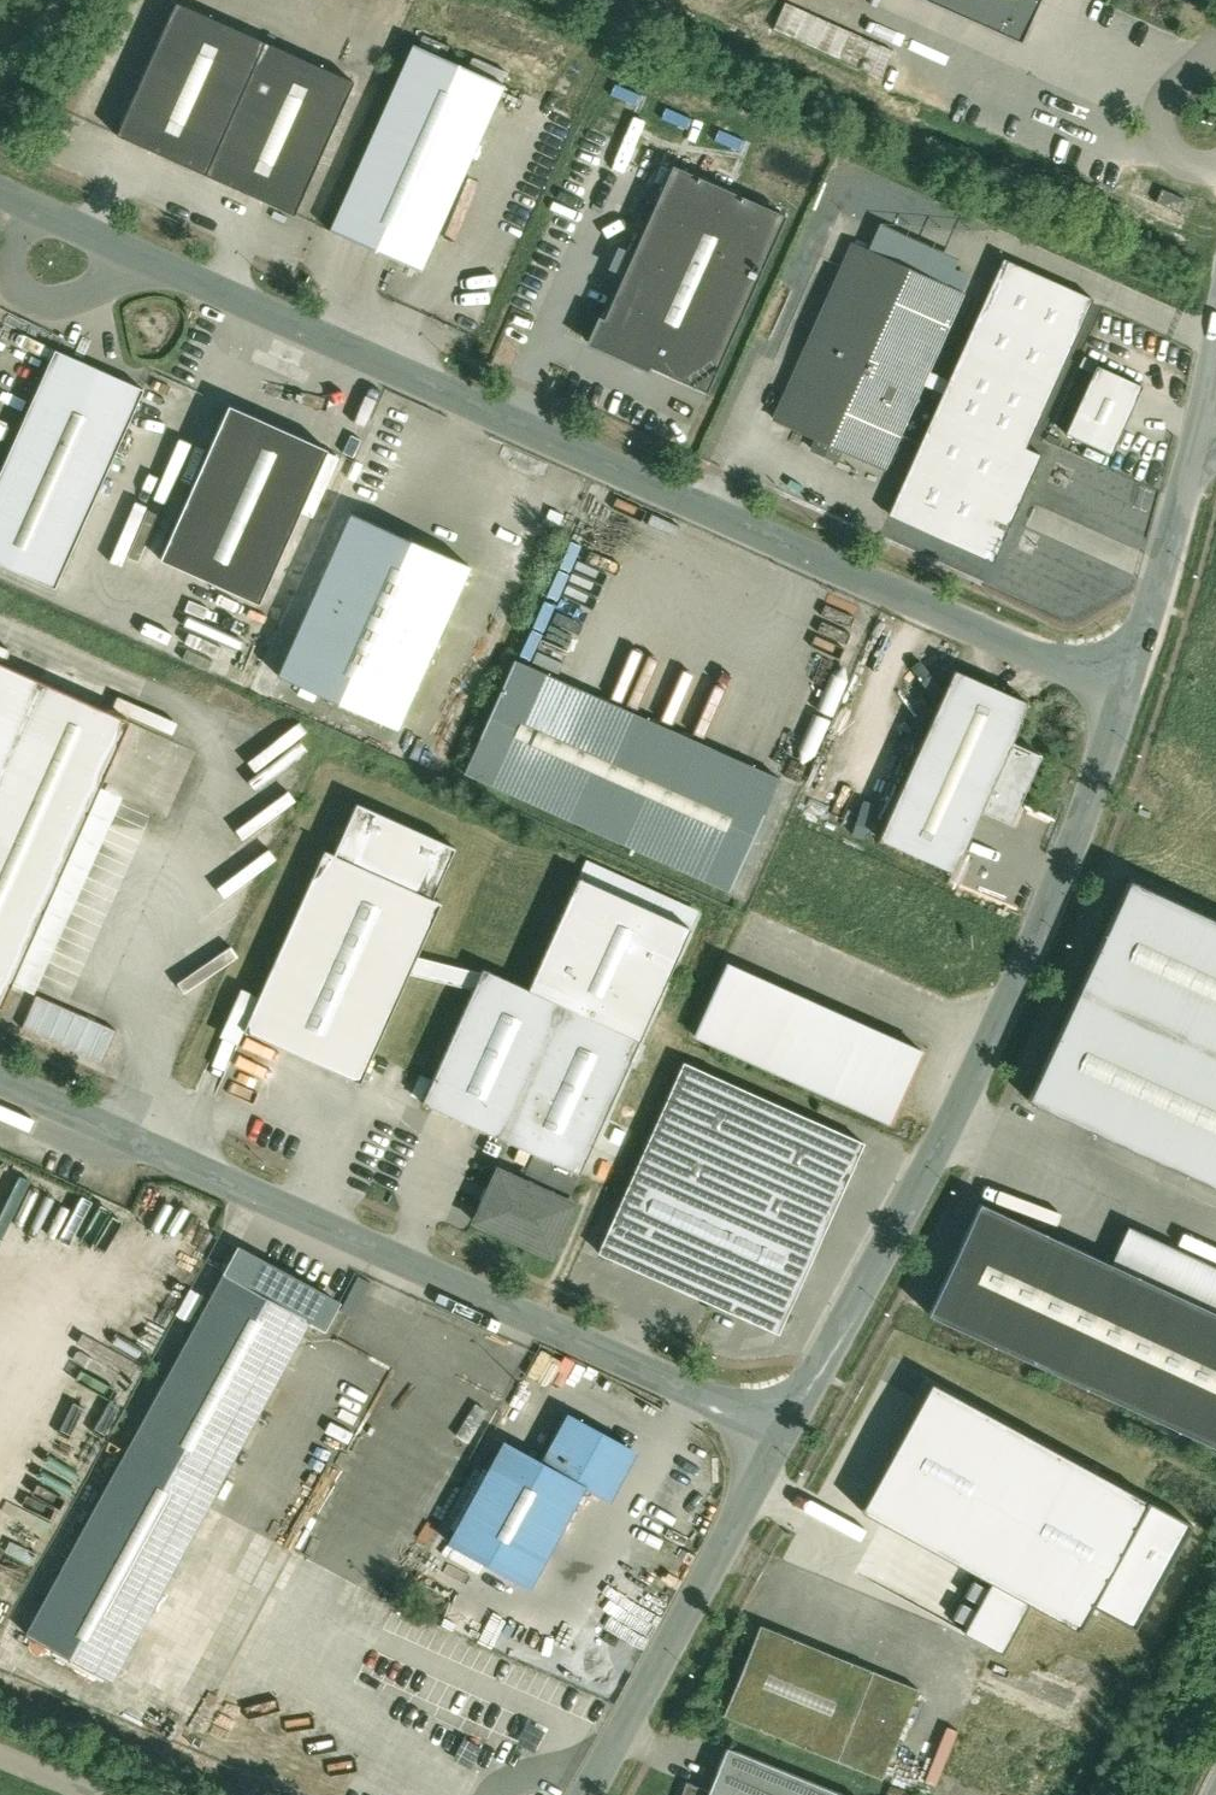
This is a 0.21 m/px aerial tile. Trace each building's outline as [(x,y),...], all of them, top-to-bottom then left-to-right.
[(1023,39),(1040,0),(932,0),(1023,39)] [(350,80),(174,4),(115,140),(291,216),(350,80)] [(409,45),(328,228),(420,268),(501,86),(409,45)] [(783,218),(667,165),(585,340),(701,394),(783,218)] [(849,245),(775,415),(816,433),(809,448),(835,460),(841,447),(886,467),(962,295),(849,245)] [(1022,445),(1090,296),(1005,258),(890,511),(992,557),(1039,452),(1022,445)] [(0,464),(0,561),(52,584),(141,386),(53,346),(0,464)] [(1138,385),(1100,369),(1071,434),(1109,450),(1138,385)] [(322,445),(222,403),(157,554),(258,596),(322,445)] [(348,511),(273,671),(390,727),(466,566),(348,511)] [(512,658),(460,772),(726,891),(777,778),(512,658)] [(0,664),(0,997),(124,718),(0,664)] [(949,665),(876,833),(944,863),(970,804),(1004,819),(1035,747),(1008,735),(1024,698),(949,665)] [(450,845),(351,800),(328,850),(322,847),(239,1028),(354,1080),(436,902),(427,897),(450,845)] [(577,885),(526,996),(637,1047),(687,936),(577,885)] [(1215,1186),(1215,937),(1122,894),(1028,1100),(1215,1186)] [(727,969),(694,1043),(889,1129),(922,1055),(727,969)] [(482,975),(418,1108),(528,1163),(572,1182),(637,1047),(526,996),(482,975)] [(32,994),(17,1026),(97,1062),(112,1030),(32,994)] [(683,1063),(599,1251),(778,1331),(863,1143),(683,1063)] [(572,1182),(528,1163),(522,1176),(495,1165),(469,1225),(549,1260),(575,1200),(566,1196),(572,1182)] [(1215,1439),(1215,1313),(989,1205),(940,1309),(1215,1439)] [(236,1248),(26,1632),(112,1679),(307,1325),(320,1332),(336,1303),(236,1248)] [(354,1315),(367,1280),(353,1274),(340,1310),(354,1315)] [(927,1375),(856,1503),(1075,1623),(1088,1600),(1133,1624),(1190,1519),(927,1375)] [(503,1447),(452,1545),(531,1586),(582,1490),(607,1504),(635,1452),(562,1413),(535,1464),(503,1447)] [(928,1693),(770,1629),(735,1717),(894,1780),(928,1693)] [(939,1726),(926,1781),(939,1784),(952,1729),(939,1726)] [(729,1754),(714,1794),(682,1783),(678,1794),(841,1794),(729,1754)] [(886,1794),(911,1794),(890,1786),(886,1794)]
